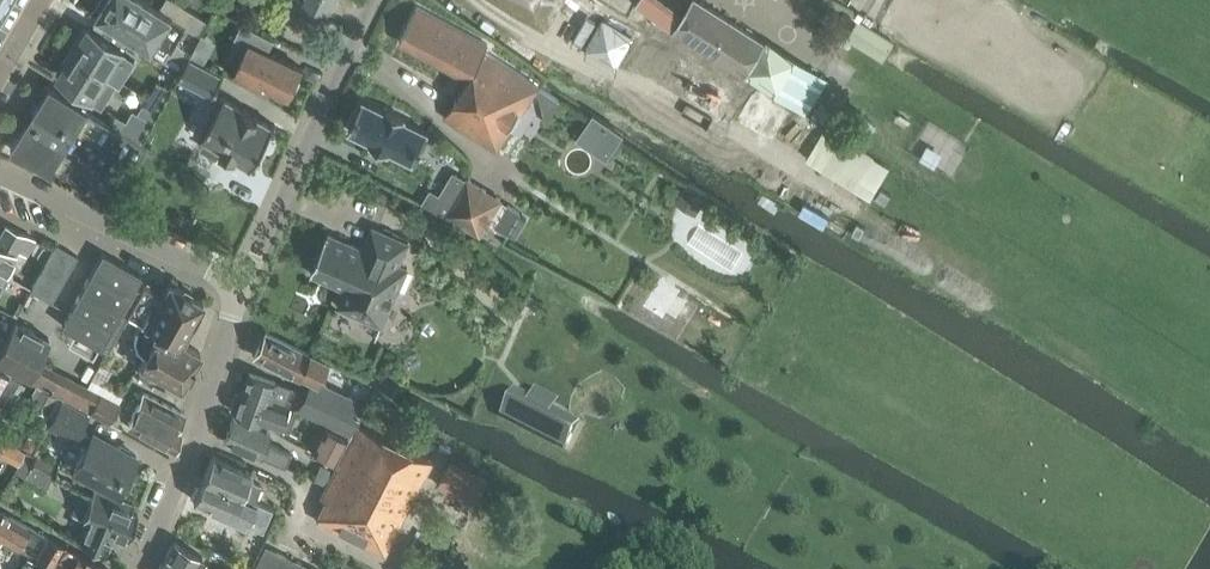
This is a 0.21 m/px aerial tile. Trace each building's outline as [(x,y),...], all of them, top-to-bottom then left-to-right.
[(207,19),(177,0),(164,0),(159,7),(148,0),(105,0),(96,14),(152,49),(166,58),(187,25),(198,32),(207,19)] [(333,0),(305,0),(303,3),(326,14),(333,0)] [(544,27),(561,0),(499,0),(544,27)] [(645,26),(651,16),(637,6),(641,0),(613,0),(616,2),(613,7),(645,26)] [(764,40),(699,0),(690,0),(671,29),(744,73),(764,40)] [(600,13),(587,5),(574,26),(587,34),(600,13)] [(416,6),(398,40),(468,78),(444,114),(497,150),(535,91),(539,93),(545,122),(560,98),(539,85),(484,50),(487,44),(416,6)] [(632,37),(602,19),(584,50),(614,67),(632,37)] [(879,60),(880,59),(891,41),(855,19),(844,38),(879,60)] [(725,121),(751,78),(658,22),(631,65),(725,121)] [(301,67),(267,50),(273,38),(240,23),(234,36),(249,43),(234,74),(269,91),(271,85),(288,93),(301,67)] [(89,25),(74,50),(108,71),(124,47),(89,25)] [(201,32),(189,54),(203,61),(215,40),(201,32)] [(764,40),(744,73),(805,110),(825,77),(765,39),(764,40)] [(119,78),(108,71),(74,50),(58,74),(104,103),(110,93),(109,92),(119,78)] [(213,95),(225,74),(191,55),(179,76),(213,95)] [(168,88),(179,70),(157,56),(146,74),(168,88)] [(106,170),(93,191),(105,199),(141,138),(108,119),(48,84),(33,109),(36,110),(11,148),(50,171),(67,144),(106,170)] [(771,141),(789,112),(754,92),(736,119),(771,141)] [(217,155),(222,147),(252,165),(275,124),(226,96),(202,136),(206,139),(202,146),(217,155)] [(370,143),(388,151),(389,149),(413,161),(427,130),(404,119),(405,117),(387,108),(386,110),(363,99),(348,129),(371,141),(370,143)] [(141,138),(152,118),(134,108),(127,119),(113,111),(108,119),(141,138)] [(781,140),(842,177),(859,148),(799,111),(781,140)] [(625,134),(594,112),(589,120),(581,132),(611,154),(619,142),(623,136),(625,134)] [(453,203),(446,215),(481,236),(489,222),(502,200),(503,199),(468,178),(467,179),(453,203)] [(686,184),(677,199),(698,212),(707,197),(686,184)] [(430,189),(423,201),(446,215),(453,203),(439,195),(430,189)] [(508,234),(520,215),(521,212),(502,200),(489,222),(508,234)] [(520,215),(508,234),(515,238),(526,219),(520,215)] [(5,225),(0,234),(0,271),(4,273),(5,272),(17,249),(26,254),(34,238),(5,225)] [(699,225),(688,243),(732,269),(742,251),(699,225)] [(398,263),(408,241),(373,226),(363,248),(328,232),(311,272),(346,287),(338,305),(382,324),(407,267),(398,263)] [(31,290),(51,301),(77,256),(57,244),(31,290)] [(102,252),(61,325),(100,346),(141,275),(102,252)] [(0,271),(0,283),(25,297),(31,286),(5,272),(4,273),(0,271)] [(661,310),(676,286),(661,277),(647,301),(661,310)] [(162,293),(144,283),(126,315),(139,322),(135,329),(132,338),(135,348),(142,354),(143,355),(136,368),(158,380),(161,374),(179,385),(198,352),(179,341),(190,322),(191,323),(199,309),(197,309),(201,301),(168,283),(162,293)] [(28,377),(37,360),(49,338),(16,320),(5,339),(0,349),(0,362),(28,377)] [(299,377),(301,375),(314,381),(323,361),(309,355),(266,332),(255,354),(299,377)] [(100,392),(37,360),(28,377),(27,379),(90,412),(109,421),(115,408),(116,406),(118,402),(100,392)] [(10,372),(0,366),(0,389),(10,372)] [(231,406),(236,410),(235,413),(280,428),(288,403),(284,402),(290,386),(248,372),(242,391),(236,391),(231,406)] [(364,403),(316,381),(302,411),(350,433),(364,403)] [(502,416),(565,448),(578,422),(553,409),(558,399),(536,388),(531,398),(515,390),(502,416)] [(55,395),(42,389),(32,407),(45,414),(55,395)] [(176,430),(184,413),(181,411),(142,392),(127,423),(126,426),(173,450),(174,451),(181,433),(176,430)] [(62,399),(47,427),(74,442),(89,414),(62,399)] [(115,408),(109,421),(116,425),(123,412),(124,410),(116,406),(115,408)] [(233,416),(224,439),(286,467),(289,458),(266,447),(270,432),(233,416)] [(317,520),(383,553),(430,459),(359,423),(335,471),(328,485),(321,498),(326,500),(317,520)] [(309,447),(311,448),(335,460),(346,438),(320,425),(309,447)] [(73,469),(115,491),(135,454),(116,444),(115,446),(92,434),(73,469)] [(0,438),(0,454),(18,464),(26,451),(0,437),(0,438)] [(35,442),(27,438),(26,437),(21,447),(30,452),(36,442),(35,442)] [(36,456),(35,456),(26,451),(18,464),(14,472),(24,477),(45,488),(56,466),(36,456)] [(213,455),(203,478),(254,499),(261,485),(249,479),(252,472),(213,455)] [(484,475),(450,458),(437,484),(471,501),(484,475)] [(328,485),(335,471),(321,464),(314,478),(328,485)] [(235,509),(259,519),(266,504),(254,499),(203,478),(194,499),(232,517),(235,509)] [(81,520),(88,523),(80,543),(103,553),(111,533),(127,539),(137,515),(130,512),(134,504),(96,489),(92,498),(80,493),(71,515),(82,519),(81,520)] [(16,547),(20,538),(37,548),(44,535),(0,510),(0,538),(16,547)] [(164,560),(181,568),(205,568),(197,565),(201,555),(174,541),(164,560)] [(255,568),(258,568),(280,568),(286,556),(265,546),(255,568)] [(72,565),(69,568),(105,568),(78,554),(72,565)] [(27,556),(20,568),(49,568),(27,556)] [(280,568),(311,568),(312,568),(286,556),(280,568)] [(164,560),(159,568),(181,568),(164,560)] [(350,568),(352,565),(343,561),(339,568),(352,568),(350,568)]
